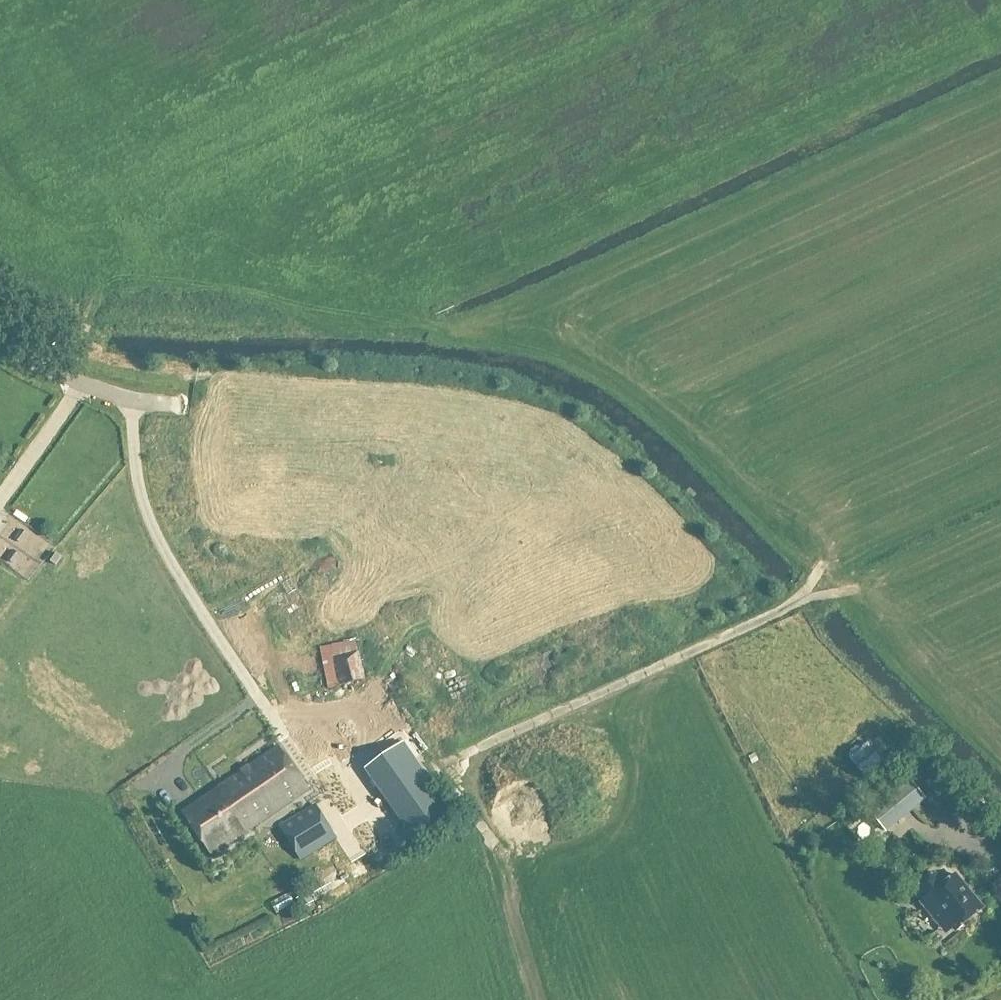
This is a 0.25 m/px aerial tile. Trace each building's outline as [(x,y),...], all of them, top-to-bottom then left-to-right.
[(49,561),(55,565),(61,556),(55,552),(49,561)] [(318,637),(320,678),(354,677),(353,636),(318,637)] [(413,845),(451,819),(400,744),(362,770),(413,845)] [(182,812),(210,854),(306,787),(277,745),(182,812)] [(885,830),(924,798),(909,779),(870,811),(885,830)] [(945,830),(937,832),(939,837),(967,829),(957,796),(937,802),(945,830)] [(315,804),(279,826),(299,859),(335,837),(315,804)] [(969,875),(977,869),(969,856),(960,862),(969,875)] [(933,873),(913,889),(923,900),(920,902),(939,925),(946,920),(955,930),(982,908),(955,874),(942,884),(933,873)]
